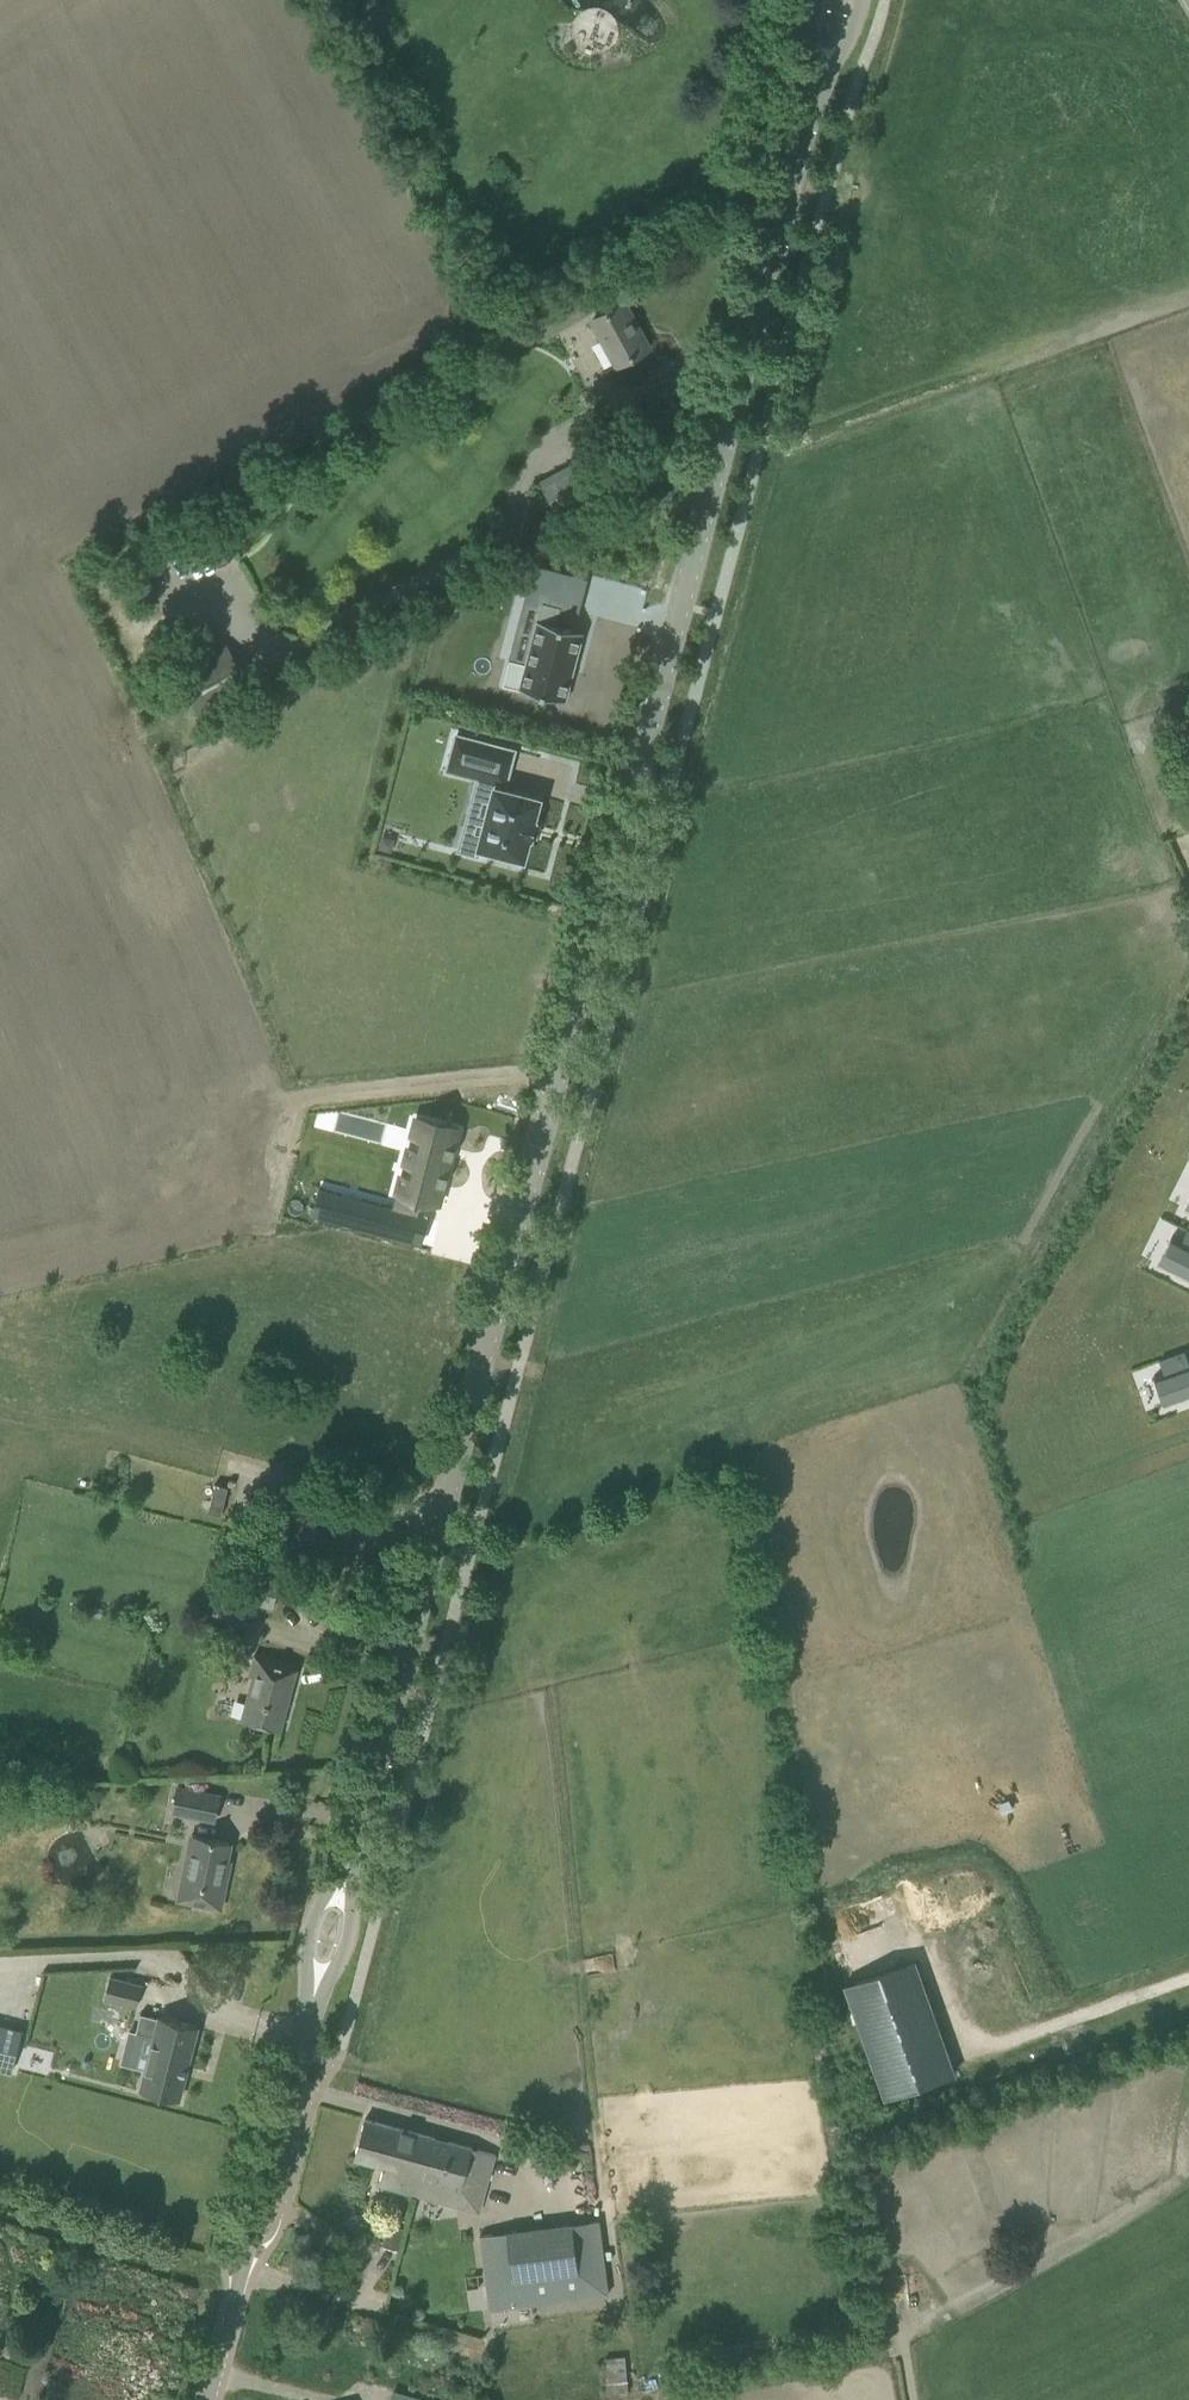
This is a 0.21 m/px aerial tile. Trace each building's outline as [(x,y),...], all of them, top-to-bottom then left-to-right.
[(594,19),(570,36),(589,62),(613,45),(594,19)] [(591,320),(616,365),(649,347),(624,302),(591,320)] [(593,500),(573,463),(559,470),(537,483),(557,520),(572,511),(593,500)] [(508,661),(502,685),(563,701),(581,632),(536,620),(525,665),(508,661)] [(208,629),(182,643),(189,654),(214,640),(208,629)] [(253,695),(225,645),(187,666),(176,672),(205,722),(253,695)] [(514,750),(456,735),(447,770),(478,778),(474,794),(492,799),(482,836),(464,832),(459,849),(477,854),(479,848),(524,860),(530,838),(531,838),(536,821),(534,821),(540,799),(504,789),(514,750)] [(316,1187),(308,1215),(419,1244),(427,1216),(413,1212),(417,1199),(427,1201),(432,1183),(440,1185),(443,1174),(442,1174),(446,1157),(447,1157),(450,1146),(449,1146),(454,1127),(411,1115),(396,1173),(403,1175),(399,1192),(392,1191),(388,1206),(356,1197),(352,1211),(334,1207),(338,1193),(316,1187)] [(1157,1265),(1188,1281),(1188,1231),(1187,1230),(1181,1241),(1171,1236),(1157,1265)] [(1153,1376),(1164,1406),(1188,1397),(1188,1363),(1188,1364),(1184,1351),(1159,1360),(1163,1373),(1153,1376)] [(244,1601),(250,1602),(273,1608),(280,1581),(251,1574),(244,1601)] [(241,1719),(257,1724),(280,1730),(298,1665),(255,1654),(249,1675),(253,1675),(241,1719)] [(172,1806),(217,1815),(221,1795),(176,1786),(172,1806)] [(97,1794),(87,1795),(87,1811),(98,1810),(97,1794)] [(190,1834),(175,1901),(223,1911),(233,1860),(230,1861),(233,1843),(190,1834)] [(844,1981),(880,2099),(955,2076),(918,1958),(844,1981)] [(109,1977),(103,2000),(135,2008),(140,1990),(141,1985),(109,1977)] [(159,2016),(159,2018),(140,2013),(136,2032),(154,2037),(140,2090),(179,2100),(198,2026),(159,2016)] [(12,2071),(22,2032),(0,2026),(0,2068),(12,2071)] [(39,2079),(35,2093),(49,2097),(54,2083),(39,2079)] [(379,2185),(414,2194),(430,2136),(365,2119),(354,2158),(384,2166),(379,2185)] [(430,2136),(414,2194),(456,2206),(460,2192),(483,2198),(495,2154),(430,2136)] [(396,2214),(390,2234),(400,2237),(406,2216),(396,2214)] [(608,2294),(598,2220),(556,2225),(560,2257),(527,2261),(522,2229),(480,2235),(490,2309),(608,2294)] [(393,2391),(391,2399),(426,2399),(393,2391)]
